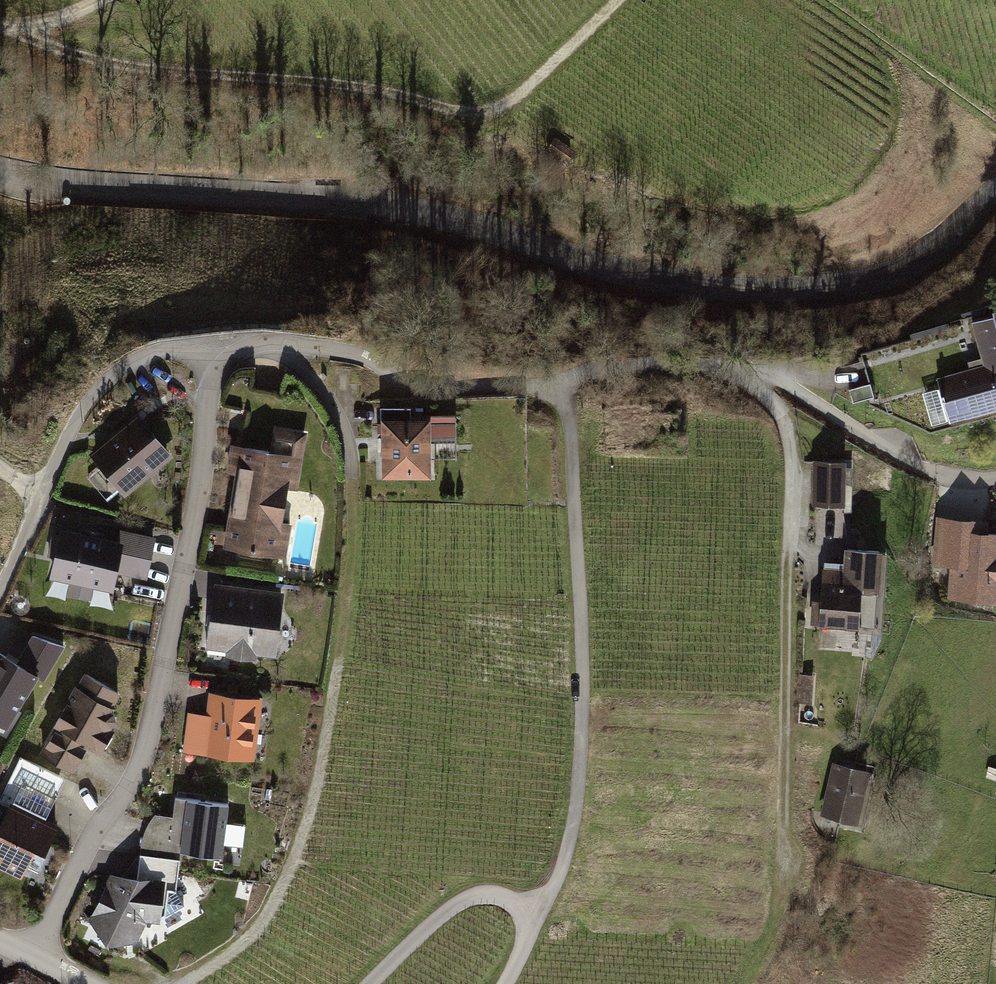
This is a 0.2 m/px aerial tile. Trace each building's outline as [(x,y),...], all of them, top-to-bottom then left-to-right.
[(556,138),(547,151),(567,165),(576,152),(556,138)] [(861,354),(869,384),(872,398),(869,406),(931,434),(995,415),(995,310),(993,311),(994,316),(861,354)] [(872,398),(869,384),(849,390),(853,403),(872,398)] [(241,447),(243,447),(227,547),(285,556),(290,525),(281,523),(289,468),(294,469),(296,456),(273,453),(282,391),(251,386),(241,447)] [(387,423),(411,423),(411,408),(381,408),(381,423),(387,423)] [(459,415),(437,415),(436,442),(459,442),(459,415)] [(96,454),(125,490),(167,455),(138,419),(96,454)] [(387,423),(387,474),(427,474),(427,423),(411,423),(387,423)] [(815,462),(815,506),(844,506),(845,463),(815,462)] [(942,519),(938,562),(956,564),(953,596),(995,600),(995,535),(973,533),(974,522),(942,519)] [(81,537),(62,533),(61,536),(54,534),(49,556),(57,558),(53,576),(71,580),(68,593),(91,597),(94,584),(112,588),(116,571),(145,577),(153,540),(122,533),(119,546),(102,542),(103,533),(83,529),(81,537)] [(814,606),(813,623),(858,625),(860,592),(877,593),(879,552),(848,550),(847,570),(824,568),(822,607),(814,606)] [(209,615),(206,646),(231,649),(230,655),(251,657),(252,651),(274,653),(280,593),(219,587),(218,599),(215,599),(213,616),(209,615)] [(34,636),(17,664),(37,676),(44,681),(64,646),(34,636)] [(0,654),(0,723),(7,727),(37,676),(17,664),(0,654)] [(118,693),(87,675),(64,711),(61,709),(57,716),(60,718),(56,724),(59,726),(43,754),(72,770),(89,743),(102,750),(104,746),(107,748),(112,737),(110,736),(112,731),(108,729),(114,719),(113,714),(107,710),(118,693)] [(190,715),(187,747),(206,749),(206,752),(252,756),(257,702),(222,698),(221,706),(212,705),(211,717),(190,715)] [(0,829),(0,864),(22,874),(33,850),(43,855),(56,827),(45,822),(56,797),(51,794),(60,776),(20,757),(0,799),(0,801),(11,806),(0,829)] [(867,772),(835,765),(824,814),(856,821),(867,772)] [(165,856),(180,859),(181,852),(222,857),(229,804),(175,798),(173,826),(169,826),(165,856)] [(180,859),(165,856),(140,854),(137,883),(111,879),(92,919),(108,940),(135,941),(145,918),(156,920),(183,905),(177,890),(180,859)]
